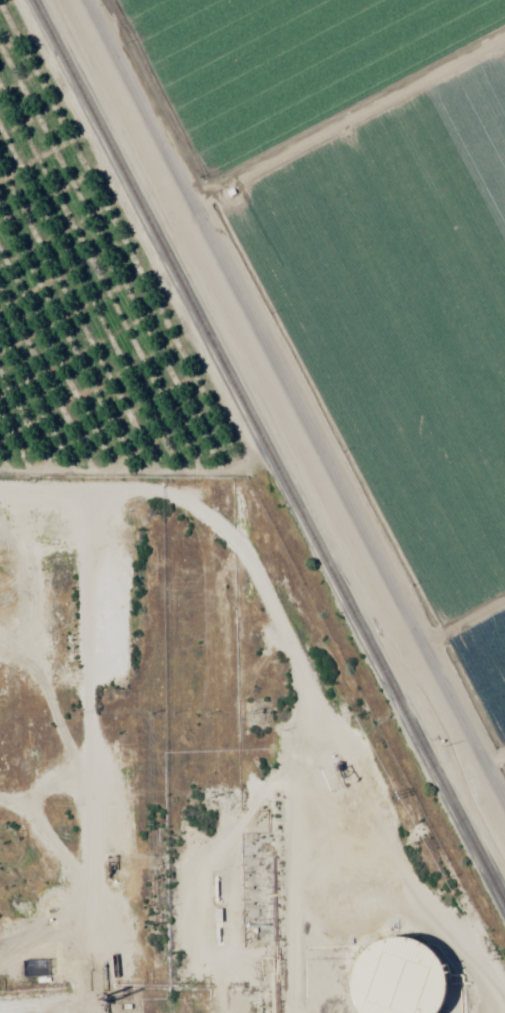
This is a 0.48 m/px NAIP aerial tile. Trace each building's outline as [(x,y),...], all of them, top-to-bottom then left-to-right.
[(380,936),(357,1012),(422,1012),(440,954),(380,936)]
